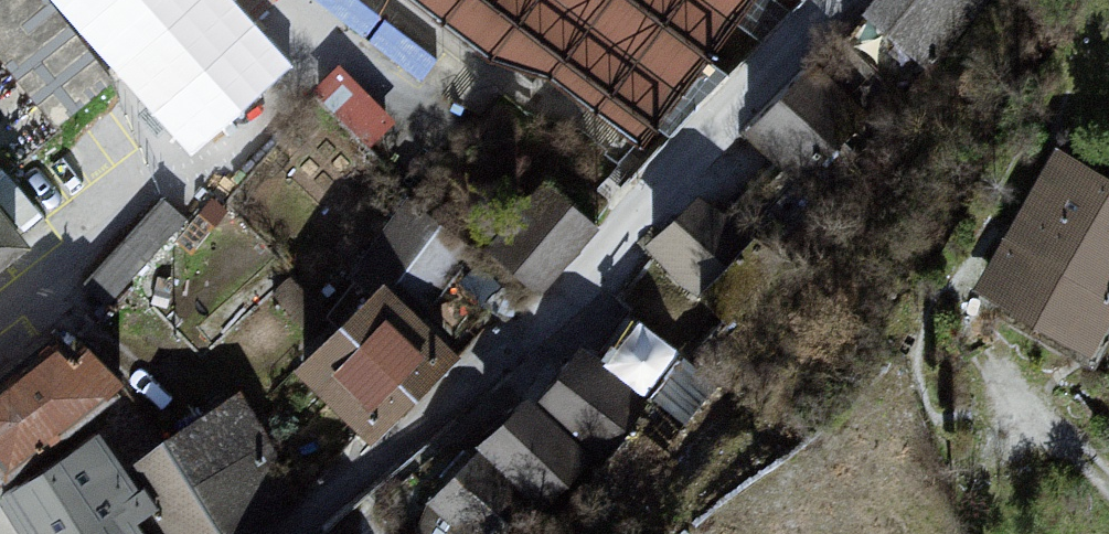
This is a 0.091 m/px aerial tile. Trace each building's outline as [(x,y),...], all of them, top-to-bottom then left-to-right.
[(230,117),(299,58),(248,0),(129,0),(230,117)] [(635,171),(759,0),(414,0),(635,171)] [(930,62),(993,0),(878,0),(873,5),(930,62)] [(862,123),(814,75),(752,136),(801,184),(862,123)] [(1072,157),(993,298),(1088,351),(1108,313),(1108,178),(1072,157)] [(534,288),(597,225),(557,185),(494,248),(534,288)] [(713,194),(660,247),(704,291),(757,238),(713,194)] [(363,250),(431,297),(468,244),(400,197),(363,250)] [(22,246),(0,218),(0,264),(22,246)] [(753,327),(801,290),(785,270),(738,308),(753,327)] [(377,292),(309,363),(376,427),(444,356),(377,292)] [(5,468),(113,396),(78,360),(68,365),(52,347),(0,386),(0,461),(5,468)] [(652,420),(590,358),(551,397),(613,458),(652,420)] [(490,448),(552,510),(594,468),(532,407),(490,448)] [(204,425),(135,472),(178,533),(263,533),(274,526),(204,425)] [(5,495),(31,533),(146,533),(140,526),(153,517),(99,434),(5,495)] [(480,462),(446,497),(483,533),(525,533),(539,520),(480,462)]
